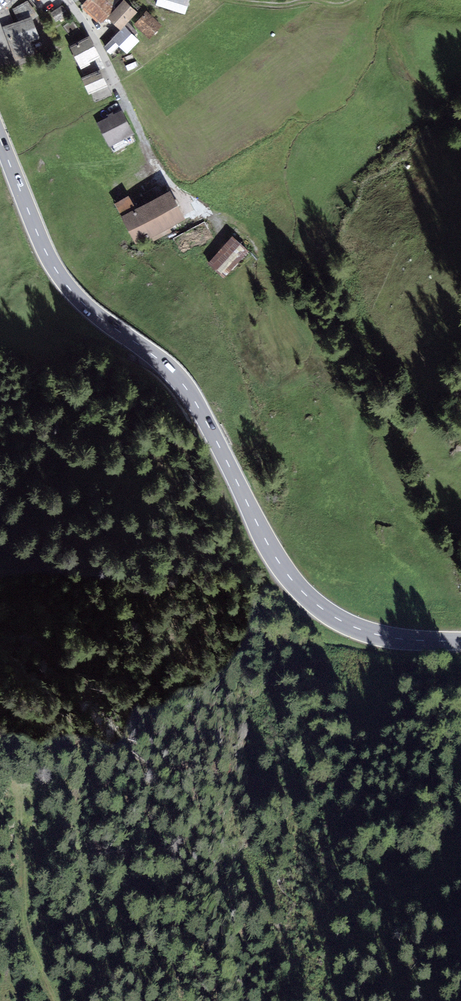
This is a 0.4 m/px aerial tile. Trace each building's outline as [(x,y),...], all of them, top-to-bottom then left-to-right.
[(12,8),(18,20),(31,15),(32,18),(39,14),(27,0),(12,8)] [(81,5),(102,23),(107,16),(121,0),(86,0),(81,5)] [(125,0),(121,0),(107,16),(120,27),(124,24),(136,9),(125,0)] [(63,4),(51,12),(56,20),(68,13),(63,4)] [(162,24),(146,10),(134,24),(149,38),(162,24)] [(18,20),(2,25),(15,61),(35,54),(30,40),(39,37),(32,18),(31,15),(18,20)] [(140,39),(124,24),(120,27),(111,37),(112,38),(104,46),(110,53),(119,44),(127,52),(140,39)] [(89,34),(69,45),(78,63),(77,64),(80,69),(90,63),(89,61),(100,55),(89,34)] [(108,85),(100,68),(81,76),(89,93),(108,85)] [(122,108),(97,121),(109,145),(134,133),(122,108)] [(128,195),(114,203),(136,243),(149,236),(152,241),(171,231),(170,228),(174,226),(174,224),(186,217),(171,188),(135,207),(128,195)] [(232,236),(207,262),(224,278),(248,251),(232,236)]
